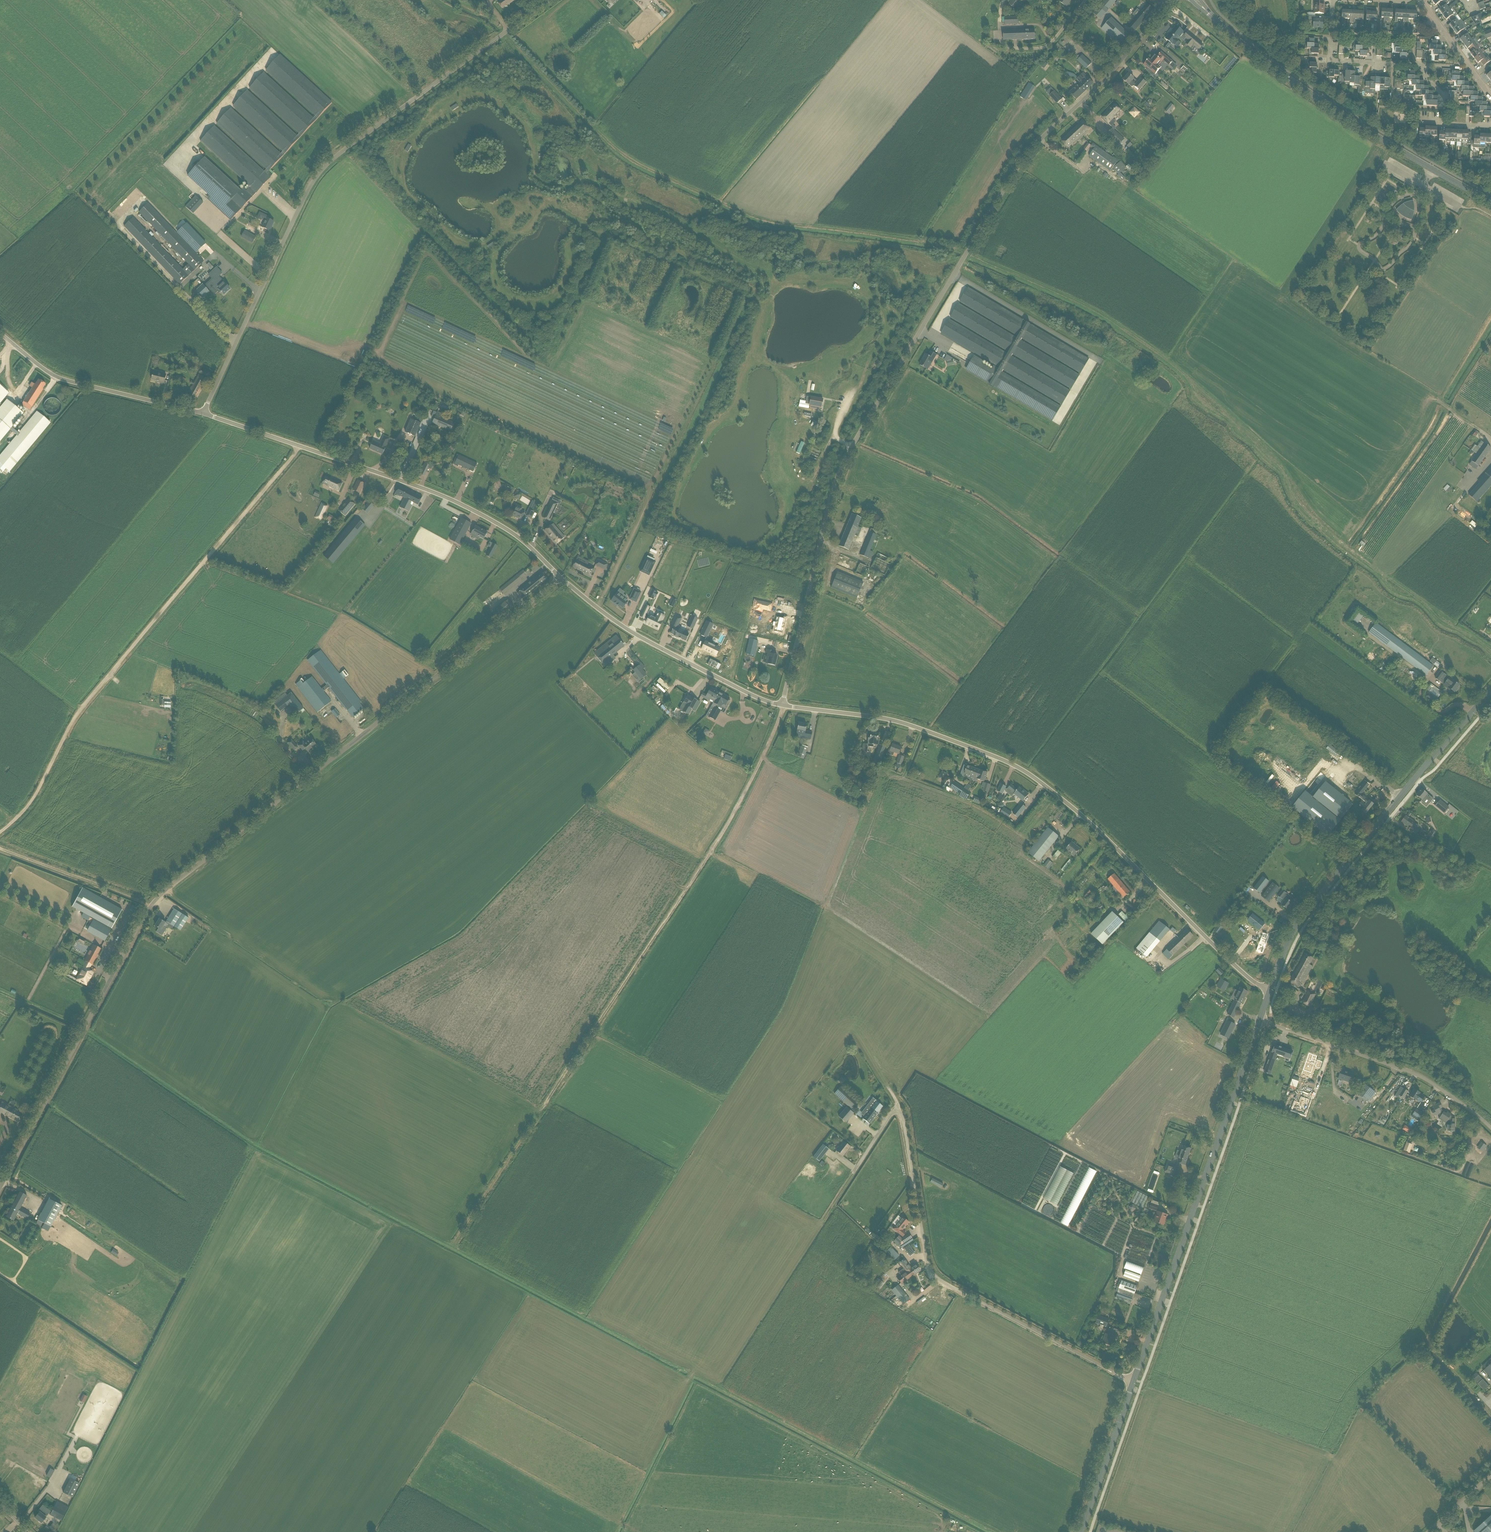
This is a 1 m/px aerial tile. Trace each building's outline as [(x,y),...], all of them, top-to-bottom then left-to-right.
[(499,4),(502,8),(505,6),(506,6),(515,0),(501,0),(498,3),(499,4)] [(1097,16),(1100,19),(1116,0),(1105,0),(1094,13),(1097,16)] [(1438,10),(1442,15),(1452,8),(1450,6),(1448,8),(1446,5),(1449,3),(1447,1),(1439,6),(1441,9),(1438,10)] [(1313,6),(1314,6),(1314,13),(1309,13),(1309,16),(1315,16),(1315,13),(1323,14),(1324,2),(1314,2),(1313,6)] [(1131,23),(1127,27),(1130,29),(1134,33),(1134,32),(1142,23),(1153,10),(1147,4),(1142,9),(1140,11),(1140,12),(1135,17),(1133,15),(1128,21),(1131,23)] [(1452,8),(1442,15),(1446,20),(1448,19),(1450,21),(1455,17),(1457,16),(1452,8)] [(1313,27),(1318,27),(1323,28),(1323,20),(1315,20),(1315,16),(1309,16),(1308,21),(1313,21),(1313,27)] [(1474,22),(1474,23),(1478,28),(1483,26),(1482,24),(1480,20),(1477,21),(1475,16),(1470,17),(1470,18),(1474,22)] [(1002,17),(1002,22),(1005,22),(1005,24),(1005,25),(1019,24),(1019,23),(1019,19),(1019,17),(1005,17),(1002,17)] [(1461,20),(1458,22),(1455,17),(1450,21),(1451,23),(1449,25),(1453,30),(1460,25),(1463,23),(1461,20)] [(1130,36),(1127,33),(1112,18),(1102,29),(1121,46),(1130,36)] [(1460,25),(1453,30),(1456,35),(1459,33),(1460,36),(1465,32),(1464,30),(1467,28),(1463,23),(1460,25)] [(1176,26),(1166,39),(1173,45),(1174,44),(1175,45),(1178,41),(1177,40),(1180,37),(1184,40),(1186,38),(1189,40),(1189,41),(1193,44),(1199,49),(1203,45),(1188,32),(1185,36),(1183,33),(1176,26)] [(1035,39),(1035,29),(1003,30),(1003,40),(1035,39)] [(1467,30),(1465,32),(1460,36),(1462,38),(1460,40),(1463,44),(1471,39),(1467,34),(1469,33),(1467,30)] [(1307,49),(1309,49),(1314,49),(1314,44),(1314,40),(1313,40),(1314,36),(1305,36),(1305,39),(1305,40),(1306,41),(1306,44),(1305,44),(1305,49),(1307,49)] [(1425,41),(1430,41),(1429,51),(1434,51),(1436,52),(1437,46),(1437,41),(1434,41),(1434,38),(1425,38),(1425,41)] [(1469,51),(1478,44),(1479,44),(1475,39),(1472,41),(1471,39),(1463,44),(1467,49),(1469,51)] [(1353,46),(1352,51),(1355,51),(1360,52),(1362,52),(1362,47),(1363,42),(1354,42),(1354,46),(1353,46)] [(1319,44),(1314,44),(1314,49),(1309,49),(1309,54),(1309,57),(1318,58),(1318,54),(1319,54),(1319,44)] [(1395,54),(1396,54),(1402,54),(1403,49),(1403,44),(1395,44),(1395,49),(1396,49),(1395,54)] [(1470,54),(1474,59),(1481,54),(1485,51),(1483,49),(1481,50),(1479,48),(1480,47),(1478,44),(1469,51),(1471,54),(1470,54)] [(990,53),(980,45),(976,50),(986,57),(990,53)] [(1359,57),(1359,59),(1362,59),(1362,57),(1367,57),(1367,54),(1369,54),(1369,51),(1367,51),(1368,47),(1362,47),(1362,52),(1360,52),(1360,57),(1359,57)] [(1407,49),(1403,49),(1402,54),(1396,54),(1396,59),(1407,59),(1407,49)] [(1439,62),(1439,61),(1445,61),(1446,52),(1441,51),(1441,56),(1435,56),(1434,61),(1439,62)] [(1147,61),(1144,65),(1148,69),(1147,71),(1153,76),(1155,74),(1160,69),(1157,66),(1161,61),(1162,63),(1164,61),(1169,65),(1172,62),(1161,52),(1158,56),(1159,56),(1158,57),(1155,55),(1150,60),(1149,60),(1148,59),(1148,60),(1147,61)] [(1481,54),(1474,59),(1478,64),(1479,63),(1481,62),(1483,65),(1490,60),(1487,57),(1485,59),(1484,57),(1481,54)] [(205,157),(187,176),(209,196),(223,208),(221,211),(231,221),(250,199),(252,197),(270,177),(273,174),(269,171),(270,169),(299,138),(301,136),(316,120),(318,118),(332,102),(280,55),(266,71),(315,116),(313,118),(264,72),(249,88),(298,134),(297,136),(247,90),(233,106),(283,151),(280,154),(231,108),(217,123),(266,169),(264,171),(214,126),(200,141),(250,187),(246,191),(243,189),(241,191),(240,190),(239,189),(213,165),(205,157)] [(1086,69),(1091,63),(1082,55),(1077,61),(1086,69)] [(1308,60),(1308,63),(1307,63),(1306,64),(1306,67),(1307,68),(1308,68),(1307,71),(1308,72),(1312,72),(1312,73),(1317,74),(1317,64),(1316,64),(1316,60),(1308,60)] [(1459,83),(1460,77),(1460,72),(1453,72),(1453,70),(1443,69),(1442,73),(1442,74),(1444,74),(1444,71),(1452,71),(1452,76),(1447,76),(1447,82),(1452,82),(1454,82),(1459,83)] [(1326,80),(1326,84),(1328,86),(1330,83),(1332,83),(1334,80),(1334,78),(1334,76),(1339,76),(1342,76),(1342,73),(1339,72),(1339,71),(1330,71),(1330,72),(1326,72),(1326,77),(1326,80)] [(1406,81),(1412,81),(1415,81),(1415,76),(1418,77),(1418,75),(1415,75),(1415,72),(1410,71),(1409,71),(1406,71),(1406,81)] [(1342,76),(1342,83),(1349,84),(1350,77),(1355,77),(1355,72),(1345,72),(1345,73),(1342,73),(1342,76)] [(1141,78),(1138,82),(1128,74),(1123,80),(1132,87),(1134,86),(1139,90),(1146,83),(1141,78)] [(1080,83),(1087,90),(1093,84),(1087,77),(1083,80),(1080,76),(1077,79),(1080,83)] [(1375,85),(1380,86),(1380,78),(1377,78),(1378,76),(1374,76),(1374,78),(1370,78),(1370,82),(1375,83),(1375,85)] [(1412,81),(1412,86),(1414,86),(1419,86),(1419,81),(1422,82),(1422,80),(1419,80),(1419,77),(1418,77),(1415,76),(1415,81),(1412,81)] [(1350,77),(1349,84),(1354,84),(1354,85),(1359,87),(1359,93),(1362,93),(1362,88),(1363,80),(1360,80),(1360,77),(1355,77),(1350,77)] [(1464,87),(1464,82),(1464,77),(1460,77),(1459,83),(1454,82),(1454,87),(1457,87),(1459,87),(1464,87)] [(1380,78),(1380,86),(1385,86),(1385,88),(1390,88),(1390,79),(1380,78)] [(1375,83),(1370,82),(1366,82),(1366,80),(1363,80),(1362,88),(1365,88),(1365,90),(1375,90),(1375,85),(1375,83)] [(1424,92),(1424,87),(1424,82),(1419,81),(1419,86),(1414,86),(1414,91),(1415,91),(1416,91),(1418,91),(1424,92)] [(1468,93),(1469,87),(1469,82),(1464,82),(1464,87),(1459,87),(1459,92),(1464,92),(1468,93)] [(1080,83),(1070,92),(1076,100),(1077,99),(1087,90),(1080,83)] [(1050,95),(1049,96),(1057,104),(1062,99),(1055,91),(1054,91),(1051,87),(1046,92),(1050,95)] [(1429,87),(1424,87),(1424,92),(1418,91),(1416,91),(1415,91),(1415,96),(1426,97),(1428,97),(1428,92),(1429,87)] [(1473,87),(1469,87),(1468,93),(1464,92),(1463,97),(1468,97),(1473,97),(1473,92),(1473,91),(1474,91),(1474,88),(1473,88),(1473,87)] [(1025,90),(1021,97),(1026,100),(1031,94),(1025,90)] [(1468,97),(1468,102),(1471,102),(1472,102),(1478,102),(1478,97),(1478,93),(1473,92),(1473,97),(1468,97)] [(1437,107),(1438,97),(1433,97),(1433,102),(1427,101),(1427,106),(1437,107)] [(1478,102),(1472,102),(1472,107),(1480,107),(1482,107),(1482,102),(1483,98),(1478,97),(1478,102)] [(1171,103),(1165,111),(1170,115),(1172,112),(1170,111),(1175,106),(1171,103)] [(1115,104),(1102,117),(1108,123),(1121,110),(1115,104)] [(1481,117),(1490,118),(1490,108),(1487,107),(1487,113),(1481,112),(1481,117)] [(1134,109),(1130,113),(1134,117),(1138,113),(1134,109)] [(1072,130),(1079,138),(1089,128),(1083,121),(1072,130)] [(1113,139),(1112,140),(1118,145),(1124,139),(1118,134),(1112,128),(1107,134),(1113,139)] [(1062,140),(1065,144),(1068,147),(1079,138),(1072,130),(1062,140)] [(1462,143),(1464,143),(1467,143),(1467,144),(1471,144),(1471,141),(1468,141),(1468,132),(1462,131),(1462,143)] [(1474,141),(1472,141),(1471,141),(1471,144),(1474,145),(1473,148),(1479,149),(1480,145),(1480,143),(1480,137),(1474,136),(1474,141)] [(1126,168),(1126,167),(1114,154),(1111,156),(1093,143),(1092,144),(1091,146),(1091,147),(1090,147),(1094,150),(1089,156),(1111,172),(1113,168),(1118,175),(1126,168)] [(204,203),(196,196),(185,207),(186,207),(194,214),(204,203)] [(1412,218),(1413,217),(1414,215),(1414,214),(1411,213),(1413,211),(1414,211),(1414,209),(1414,207),(1414,205),(1414,203),(1412,202),(1410,202),(1408,203),(1406,204),(1404,205),(1402,206),(1401,207),(1399,209),(1398,210),(1397,211),(1399,213),(1400,214),(1401,215),(1403,216),(1404,217),(1406,218),(1409,219),(1411,220),(1412,220),(1412,219),(1412,218)] [(140,211),(188,264),(183,269),(141,226),(133,218),(125,225),(179,284),(204,262),(149,203),(140,211)] [(263,227),(265,228),(269,230),(271,226),(272,226),(274,222),(267,219),(268,217),(260,213),(258,218),(261,219),(261,218),(266,220),(263,227)] [(206,243),(187,223),(177,233),(196,253),(206,243)] [(256,236),(245,231),(241,237),(252,243),(256,236)] [(217,268),(209,275),(212,278),(213,279),(210,282),(214,286),(210,289),(214,294),(219,289),(224,294),(230,289),(219,277),(222,273),(217,268)] [(202,285),(196,291),(203,298),(209,292),(202,285)] [(1013,354),(1071,389),(1079,375),(1021,341),(1022,339),(1081,373),(1089,360),(1030,325),(1026,322),(1026,323),(968,288),(960,302),(1018,336),(1017,338),(959,304),(951,317),(1009,352),(1008,354),(949,320),(941,333),(999,368),(999,369),(994,366),(991,370),(982,364),(984,361),(974,356),(971,361),(976,363),(971,372),(990,384),(989,385),(993,387),(994,386),(1053,420),(1061,407),(1002,372),(1003,370),(1062,405),(1070,391),(1012,356),(1013,354)] [(936,355),(935,354),(931,351),(928,356),(926,354),(919,364),(927,369),(931,362),(932,363),(936,355)] [(203,365),(186,356),(185,358),(182,357),(180,361),(200,371),(203,365)] [(166,374),(154,371),(152,380),(157,381),(157,382),(164,384),(166,374)] [(175,379),(183,384),(186,379),(178,374),(175,379)] [(32,388),(22,404),(30,410),(42,390),(43,388),(46,384),(38,379),(36,384),(35,385),(35,384),(34,385),(33,387),(32,388)] [(5,398),(9,393),(0,385),(0,404),(5,398)] [(809,405),(810,405),(810,408),(820,410),(820,407),(821,407),(823,399),(810,397),(809,405)] [(5,398),(0,404),(0,442),(10,430),(12,428),(11,428),(23,413),(5,398)] [(439,403),(438,406),(447,410),(449,406),(443,404),(444,403),(440,401),(439,403)] [(434,411),(431,416),(435,418),(433,423),(450,431),(452,426),(453,426),(454,423),(444,418),(442,418),(444,415),(437,412),(434,411)] [(0,456),(0,469),(3,471),(5,468),(9,472),(47,426),(50,423),(39,413),(38,412),(37,412),(34,415),(19,433),(12,427),(11,428),(12,428),(10,430),(17,435),(0,456)] [(415,436),(421,423),(411,419),(405,432),(415,436)] [(372,444),(370,449),(382,454),(384,450),(386,446),(389,438),(384,436),(380,443),(373,440),(372,444)] [(454,440),(446,444),(449,449),(456,445),(455,444),(456,443),(454,440)] [(801,454),(805,443),(801,441),(797,452),(801,454)] [(1469,465),(1476,470),(1490,448),(1484,443),(1481,449),(1474,444),(1471,450),(1477,454),(1469,465)] [(459,455),(454,465),(458,466),(458,465),(473,472),(477,464),(459,455)] [(422,469),(420,473),(424,475),(426,471),(429,465),(430,463),(426,461),(425,463),(422,469)] [(451,465),(447,463),(443,470),(447,473),(451,465)] [(1490,486),(1490,467),(1480,479),(1482,480),(1469,495),(1477,502),(1490,486)] [(330,486),(332,487),(332,488),(333,489),(338,491),(342,483),(336,480),(335,481),(333,480),(333,479),(325,476),(322,483),(327,485),(327,486),(329,487),(330,486)] [(360,493),(365,484),(358,480),(353,490),(360,493)] [(1447,493),(1451,488),(1447,484),(1443,489),(1447,493)] [(399,486),(397,490),(395,493),(405,498),(400,507),(404,509),(409,500),(406,499),(410,491),(399,486)] [(409,500),(404,509),(408,511),(413,502),(418,505),(422,497),(418,495),(416,495),(416,494),(410,491),(406,499),(409,500)] [(349,499),(339,511),(345,516),(355,504),(349,499)] [(545,515),(551,518),(558,504),(552,501),(545,515)] [(370,502),(363,509),(368,513),(374,506),(370,502)] [(321,503),(315,517),(321,520),(322,521),(323,519),(324,517),(323,517),(328,506),(321,503)] [(516,505),(511,515),(521,520),(525,512),(521,510),(522,508),(516,505)] [(531,518),(533,514),(535,511),(529,508),(525,516),(531,518)] [(839,546),(843,548),(848,550),(854,535),(858,536),(861,528),(857,527),(861,518),(852,514),(839,546)] [(356,518),(324,556),(333,564),(365,525),(359,520),(356,518)] [(461,518),(450,539),(460,545),(471,524),(461,518)] [(551,525),(545,531),(556,544),(564,537),(555,526),(554,528),(551,525)] [(475,526),(473,530),(471,534),(477,537),(478,536),(484,539),(487,532),(475,526)] [(869,532),(860,554),(867,557),(870,559),(873,552),(870,550),(876,535),(878,531),(871,528),(869,532)] [(489,541),(487,546),(490,548),(495,550),(497,546),(493,543),(489,541)] [(892,560),(892,561),(894,557),(879,550),(877,553),(870,569),(885,576),(892,560)] [(647,557),(640,571),(649,575),(656,561),(647,557)] [(594,569),(576,560),(573,567),(590,575),(594,569)] [(855,573),(865,577),(869,568),(859,564),(855,573)] [(523,570),(500,589),(503,593),(521,579),(520,578),(526,573),(523,570)] [(522,599),(525,596),(525,597),(548,579),(542,571),(519,590),(520,591),(517,594),(522,599)] [(831,588),(835,589),(835,590),(857,599),(863,582),(842,573),(842,574),(837,572),(831,588)] [(641,592),(634,589),(629,599),(636,603),(641,592)] [(652,590),(649,597),(653,599),(654,596),(656,597),(658,593),(657,593),(652,590)] [(619,606),(623,608),(628,601),(625,599),(627,597),(623,594),(621,596),(617,593),(611,601),(619,607),(619,606)] [(497,619),(514,606),(508,599),(492,613),(497,619)] [(693,599),(691,603),(687,601),(684,606),(692,610),(697,601),(693,599)] [(755,600),(754,607),(756,608),(755,611),(755,614),(761,615),(761,612),(762,612),(762,609),(764,610),(766,603),(755,600)] [(646,605),(640,617),(644,619),(645,618),(647,620),(646,623),(652,626),(659,629),(662,622),(661,621),(664,616),(663,616),(658,613),(658,614),(657,614),(657,615),(657,616),(656,619),(650,616),(647,614),(651,608),(648,606),(646,605)] [(1359,611),(1352,619),(1358,624),(1365,615),(1359,611)] [(676,615),(673,621),(679,623),(682,618),(676,615)] [(690,620),(687,626),(693,628),(697,618),(694,617),(693,621),(690,620)] [(775,623),(774,628),(776,629),(775,632),(776,632),(776,633),(780,634),(780,633),(784,634),(785,630),(786,630),(787,626),(786,626),(787,621),(778,619),(777,624),(775,623)] [(672,622),(670,628),(673,629),(671,634),(674,635),(674,636),(678,638),(686,641),(689,635),(684,632),(684,631),(677,628),(675,627),(677,624),(672,622)] [(706,622),(700,636),(705,638),(712,625),(706,622)] [(1376,623),(1369,633),(1426,675),(1433,666),(1376,623)] [(755,656),(758,641),(749,639),(746,654),(755,656)] [(610,640),(594,653),(604,666),(608,662),(606,660),(613,655),(624,646),(619,640),(613,644),(610,640)] [(719,648),(705,641),(701,648),(715,655),(719,648)] [(773,651),(768,650),(767,649),(766,653),(768,654),(765,663),(775,665),(777,655),(772,654),(773,651)] [(301,681),(296,685),(317,712),(319,711),(331,702),(323,692),(329,687),(349,713),(352,717),(363,708),(360,704),(362,702),(343,679),(346,677),(342,672),(340,674),(321,650),(319,652),(308,660),(327,685),(321,689),(312,677),(303,684),(301,681)] [(1438,667),(1441,664),(1434,658),(1431,661),(1438,667)] [(1378,669),(1383,673),(1388,665),(1383,662),(1378,669)] [(635,673),(632,675),(638,682),(646,675),(639,666),(633,670),(635,673)] [(1449,677),(1440,671),(1435,678),(1444,684),(1443,685),(1446,687),(1447,686),(1448,688),(1451,691),(1451,690),(1454,692),(1455,691),(1456,692),(1458,689),(1457,689),(1460,685),(1457,683),(1457,682),(1450,677),(1449,677)] [(661,678),(658,681),(668,690),(671,687),(661,678)] [(1430,686),(1427,690),(1437,695),(1439,690),(1430,686)] [(710,700),(714,702),(720,692),(711,687),(707,695),(702,693),(700,696),(709,701),(710,700)] [(714,703),(712,707),(714,708),(715,708),(716,709),(719,705),(721,707),(726,709),(727,706),(730,702),(728,700),(730,698),(720,692),(714,702),(714,703)] [(298,713),(301,710),(302,712),(305,710),(303,709),(291,693),(275,705),(280,711),(290,703),(298,713)] [(684,709),(682,711),(688,714),(689,712),(690,713),(692,709),(697,700),(691,697),(690,697),(687,696),(684,702),(687,704),(686,706),(684,709)] [(719,711),(716,709),(715,708),(714,708),(712,707),(706,716),(709,717),(715,721),(719,714),(718,714),(719,711)] [(339,715),(336,711),(335,709),(331,712),(336,718),(339,715)] [(799,723),(798,728),(796,735),(806,737),(805,739),(810,740),(812,732),(805,731),(807,725),(799,723)] [(877,741),(877,739),(878,734),(871,733),(870,736),(869,736),(868,741),(869,741),(869,744),(872,744),(876,745),(877,741)] [(313,741),(311,738),(304,744),(302,742),(299,745),(303,750),(305,749),(308,752),(317,745),(313,741)] [(288,743),(295,750),(298,747),(291,740),(288,743)] [(878,767),(886,746),(879,744),(872,763),(873,763),(873,765),(878,767)] [(894,753),(898,755),(899,752),(901,747),(892,744),(891,748),(889,748),(887,754),(892,756),(894,753)] [(1327,748),(1336,756),(1340,752),(1331,744),(1327,748)] [(804,759),(808,747),(801,745),(797,757),(804,759)] [(964,765),(961,775),(964,776),(967,777),(968,775),(971,776),(974,768),(967,765),(967,766),(964,765)] [(974,768),(971,776),(974,777),(973,780),(976,782),(977,779),(981,770),(974,768)] [(981,770),(977,779),(984,782),(987,772),(981,770)] [(938,777),(942,780),(947,774),(942,771),(938,777)] [(1373,804),(1367,799),(1365,797),(1362,794),(1370,784),(1365,780),(1356,791),(1357,792),(1355,794),(1359,797),(1365,802),(1364,803),(1361,801),(1357,807),(1358,806),(1360,807),(1361,807),(1363,809),(1362,810),(1366,813),(1373,804)] [(1300,791),(1287,807),(1322,835),(1335,819),(1331,816),(1344,800),(1320,781),(1307,797),(1300,791)] [(959,793),(960,794),(961,795),(965,789),(955,782),(951,788),(958,793),(959,793)] [(997,791),(1002,794),(1004,791),(1004,790),(1005,788),(1006,786),(1001,784),(997,791)] [(1004,790),(1004,791),(1005,792),(1012,797),(1014,794),(1017,790),(1011,784),(1007,789),(1005,788),(1004,790)] [(1017,790),(1014,794),(1023,801),(1026,798),(1029,794),(1025,791),(1025,792),(1019,787),(1017,790)] [(960,794),(959,796),(963,798),(964,797),(968,791),(965,789),(961,795),(960,794)] [(1422,789),(1417,795),(1421,798),(1422,800),(1421,801),(1422,802),(1421,803),(1426,807),(1431,802),(1434,799),(1429,795),(1426,792),(1422,789)] [(856,791),(852,799),(862,804),(865,796),(866,796),(856,791)] [(1435,806),(1444,814),(1446,811),(1449,808),(1440,800),(1435,806)] [(1026,807),(1021,803),(1013,814),(1018,818),(1026,807)] [(1004,808),(1000,814),(1008,819),(1012,813),(1004,808)] [(1406,816),(1401,822),(1405,825),(1410,828),(1408,830),(1416,834),(1419,829),(1417,828),(1415,827),(1417,825),(1414,822),(1410,819),(1406,816)] [(1048,828),(1028,853),(1039,861),(1059,836),(1048,828)] [(1429,839),(1435,831),(1432,829),(1429,833),(1426,837),(1429,839)] [(1065,849),(1074,855),(1080,848),(1072,841),(1065,849)] [(1048,859),(1043,865),(1048,869),(1052,863),(1048,859)] [(1069,859),(1062,870),(1065,872),(1072,861),(1069,859)] [(1114,874),(1108,879),(1113,886),(1124,898),(1126,895),(1130,892),(1114,874)] [(1263,876),(1254,888),(1260,893),(1269,881),(1263,876)] [(1279,888),(1273,883),(1262,897),(1269,902),(1279,888)] [(1108,888),(1106,885),(1097,890),(1099,894),(1108,888)] [(82,888),(72,907),(111,928),(122,910),(82,888)] [(1283,890),(1278,896),(1281,898),(1285,901),(1282,904),(1282,905),(1287,909),(1292,902),(1292,901),(1294,899),(1286,893),(1283,890)] [(1101,904),(1096,907),(1099,913),(1104,909),(1101,904)] [(174,909),(166,921),(166,922),(175,927),(181,931),(189,918),(174,909)] [(1124,923),(1112,912),(1091,934),(1102,945),(1124,923)] [(1119,915),(1126,922),(1130,919),(1127,915),(1126,916),(1122,912),(1119,915)] [(1252,914),(1247,920),(1259,930),(1264,923),(1252,914)] [(160,919),(155,926),(159,928),(156,932),(162,936),(167,928),(167,927),(169,925),(166,922),(164,922),(160,919)] [(93,920),(89,928),(88,930),(101,938),(105,940),(111,929),(93,920)] [(1169,929),(1160,921),(1159,921),(1147,936),(1157,944),(1169,929)] [(1187,929),(1183,933),(1162,953),(1168,959),(1193,936),(1187,929)] [(1262,932),(1256,950),(1262,952),(1268,934),(1262,932)] [(86,941),(78,936),(76,941),(84,945),(86,941)] [(91,964),(92,964),(93,965),(101,949),(94,945),(93,944),(84,961),(86,962),(76,979),(86,985),(87,983),(93,972),(88,970),(91,964)] [(1289,982),(1294,984),(1298,986),(1300,982),(1302,983),(1308,974),(1305,972),(1313,958),(1305,954),(1289,982)] [(1221,979),(1217,986),(1224,991),(1229,984),(1221,979)] [(1235,990),(1233,994),(1236,996),(1234,1000),(1241,1004),(1242,1004),(1248,991),(1240,988),(1238,992),(1235,990)] [(1310,1007),(1312,1003),(1316,993),(1308,990),(1306,994),(1306,995),(1304,1000),(1303,1000),(1302,1003),(1310,1007)] [(1234,1000),(1227,1014),(1234,1017),(1241,1004),(1234,1000)] [(1227,1021),(1221,1034),(1229,1038),(1235,1025),(1227,1021)] [(1279,1047),(1275,1045),(1274,1046),(1275,1046),(1274,1047),(1273,1050),(1273,1051),(1272,1052),(1273,1052),(1272,1055),(1270,1054),(1270,1056),(1269,1058),(1268,1060),(1269,1060),(1268,1063),(1267,1063),(1266,1066),(1266,1067),(1265,1071),(1266,1068),(1272,1070),(1277,1053),(1285,1056),(1289,1058),(1290,1058),(1291,1057),(1290,1057),(1291,1056),(1292,1053),(1292,1052),(1293,1052),(1281,1048),(1282,1047),(1281,1047),(1280,1047),(1280,1046),(1279,1046),(1279,1047)] [(1309,1053),(1303,1070),(1311,1073),(1314,1065),(1316,1065),(1315,1067),(1320,1068),(1322,1062),(1318,1060),(1317,1062),(1315,1061),(1317,1056),(1309,1053)] [(1341,1069),(1340,1074),(1338,1078),(1349,1082),(1352,1073),(1345,1071),(1345,1070),(1341,1069)] [(1364,1084),(1357,1093),(1369,1102),(1375,1093),(1364,1084)] [(841,1086),(835,1094),(853,1110),(860,1103),(841,1086)] [(1404,1089),(1399,1096),(1404,1098),(1408,1091),(1404,1089)] [(1425,1096),(1421,1094),(1420,1093),(1414,1089),(1410,1096),(1416,1100),(1421,1103),(1425,1096)] [(1294,1101),(1290,1111),(1305,1116),(1311,1100),(1301,1096),(1299,1102),(1294,1101)] [(883,1106),(879,1103),(873,1099),(861,1114),(863,1116),(866,1113),(867,1113),(863,1118),(870,1124),(883,1106)] [(17,1112),(18,1110),(2,1102),(1,1103),(0,1103),(0,1112),(18,1122),(22,1115),(17,1112)] [(1434,1110),(1431,1111),(1434,1116),(1438,1114),(1439,1115),(1441,1116),(1440,1117),(1447,1122),(1448,1120),(1451,1120),(1451,1125),(1448,1125),(1447,1131),(1449,1131),(1454,1131),(1455,1119),(1453,1118),(1453,1117),(1450,1116),(1451,1114),(1447,1112),(1446,1113),(1443,1111),(1441,1108),(1442,1107),(1440,1103),(1435,1105),(1433,1106),(1434,1110)] [(839,1117),(846,1123),(854,1114),(847,1108),(839,1117)] [(1416,1109),(1411,1117),(1418,1121),(1423,1113),(1416,1109)] [(1407,1141),(1404,1149),(1409,1151),(1412,1143),(1407,1141)] [(850,1147),(846,1144),(844,1142),(836,1151),(843,1156),(850,1147)] [(1482,1151),(1484,1150),(1487,1146),(1482,1143),(1478,1149),(1482,1151)] [(823,1144),(813,1157),(819,1161),(829,1149),(823,1144)] [(1191,1148),(1183,1145),(1181,1152),(1178,1151),(1175,1158),(1178,1159),(1177,1162),(1181,1164),(1185,1165),(1191,1148)] [(1164,1172),(1176,1176),(1177,1172),(1178,1172),(1179,1167),(1167,1163),(1164,1172)] [(1088,1166),(1063,1223),(1070,1226),(1095,1169),(1088,1166)] [(831,1170),(827,1174),(830,1177),(831,1176),(834,1179),(837,1174),(831,1170)] [(930,1182),(941,1188),(943,1184),(932,1178),(930,1182)] [(19,1191),(12,1204),(20,1208),(27,1196),(19,1191)] [(1142,1208),(1148,1196),(1136,1191),(1131,1202),(1142,1208)] [(51,1227),(62,1206),(48,1199),(37,1220),(51,1227)] [(1149,1202),(1147,1207),(1157,1210),(1158,1205),(1159,1203),(1152,1200),(1151,1203),(1149,1202)] [(20,1208),(12,1204),(5,1216),(13,1220),(17,1213),(27,1218),(30,1213),(20,1208)] [(1168,1215),(1163,1213),(1158,1211),(1154,1221),(1164,1225),(1166,1219),(1168,1215)] [(899,1222),(893,1229),(903,1237),(906,1233),(902,1230),(909,1222),(905,1219),(902,1217),(901,1218),(898,1216),(896,1219),(899,1222)] [(872,1233),(870,1236),(874,1239),(877,1241),(879,1238),(876,1236),(872,1233)] [(895,1240),(901,1245),(912,1238),(909,1234),(902,1238),(899,1236),(895,1240)] [(891,1247),(886,1251),(895,1260),(899,1256),(891,1247)] [(904,1259),(900,1262),(905,1268),(904,1268),(911,1278),(920,1271),(916,1264),(911,1268),(904,1259)] [(1127,1261),(1124,1269),(1141,1275),(1144,1267),(1127,1261)] [(897,1278),(899,1280),(902,1284),(911,1278),(904,1268),(898,1272),(901,1276),(897,1278)] [(1125,1271),(1123,1277),(1138,1283),(1140,1277),(1125,1271)] [(874,1285),(879,1290),(884,1283),(879,1280),(879,1279),(876,1283),(874,1285)] [(1121,1281),(1119,1288),(1134,1293),(1137,1286),(1121,1281)] [(898,1285),(891,1290),(903,1304),(909,1299),(898,1285)] [(1131,1304),(1134,1293),(1119,1288),(1115,1299),(1131,1304)] [(915,1302),(917,1305),(927,1300),(925,1297),(915,1302)] [(1109,1320),(1098,1316),(1096,1322),(1107,1326),(1109,1320)] [(1108,1334),(1105,1343),(1112,1346),(1114,1341),(1113,1341),(1116,1334),(1117,1334),(1119,1330),(1110,1327),(1107,1334),(1108,1334)] [(1478,1383),(1484,1390),(1489,1386),(1482,1379),(1480,1377),(1476,1381),(1478,1383)] [(47,1475),(51,1477),(55,1470),(50,1468),(47,1475)] [(63,1492),(72,1497),(79,1483),(70,1479),(63,1492)] [(61,1520),(63,1516),(66,1511),(68,1507),(57,1501),(50,1515),(61,1520)] [(37,1511),(39,1512),(38,1513),(35,1517),(41,1523),(44,1519),(45,1517),(46,1517),(49,1513),(50,1511),(46,1508),(45,1510),(41,1507),(37,1511)] [(1474,1531),(1475,1531),(1490,1531),(1490,1515),(1474,1531)]
